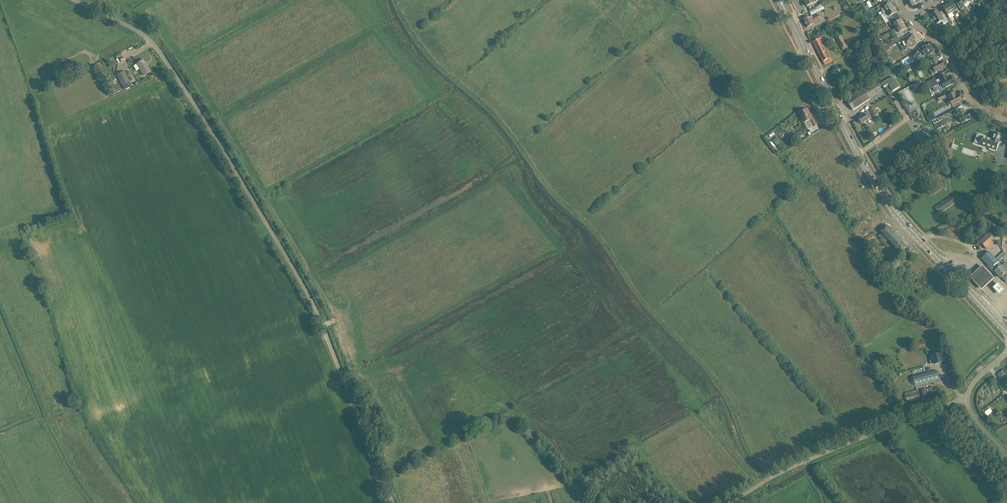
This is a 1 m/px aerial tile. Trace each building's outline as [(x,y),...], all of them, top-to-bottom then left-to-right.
[(967,0),(958,0),(956,3),(961,10),(965,6),(966,7),(970,3),(969,2),(967,0)] [(885,2),(879,5),(876,7),(878,10),(881,9),(882,11),(881,11),(883,14),(895,7),(892,2),(887,6),(885,2)] [(953,2),(948,5),(954,15),(957,14),(959,13),(953,2)] [(811,15),(818,12),(817,12),(823,9),(821,5),(816,8),(816,9),(810,12),(811,15)] [(943,8),(944,10),(946,12),(948,15),(952,13),(954,15),(948,5),(943,8)] [(895,7),(883,14),(884,16),(885,16),(889,22),(894,19),(892,15),(897,12),(895,7)] [(944,15),(941,17),(937,11),(931,15),(933,18),(931,19),(933,22),(934,21),(936,24),(941,20),(943,24),(948,22),(946,18),(944,15)] [(807,28),(814,24),(813,22),(820,19),(818,15),(811,18),(810,17),(804,20),(806,25),(806,26),(806,27),(807,27),(807,28)] [(895,26),(896,29),(904,24),(901,19),(896,22),(894,19),(889,22),(892,27),(895,26)] [(895,40),(897,39),(904,35),(902,32),(907,29),(904,24),(896,29),(891,31),(893,34),(892,35),(895,40)] [(903,51),(911,47),(913,47),(915,46),(915,45),(916,44),(913,38),(915,38),(912,34),(900,41),(902,45),(900,46),(903,51)] [(843,50),(847,47),(839,35),(835,37),(843,50)] [(825,65),(827,64),(833,61),(821,38),(813,42),(823,62),(825,65)] [(926,43),(918,52),(916,50),(911,56),(916,59),(922,52),(926,55),(932,47),(926,43)] [(945,67),(942,62),(938,64),(936,59),(930,62),(933,67),(932,67),(933,68),(930,70),(932,75),(937,73),(936,72),(940,69),(941,71),(945,69),(944,67),(945,67)] [(138,70),(140,69),(144,76),(151,72),(144,60),(137,64),(137,65),(135,66),(135,68),(136,70),(138,70)] [(117,75),(122,86),(130,82),(125,71),(117,75)] [(935,78),(928,82),(928,84),(930,86),(930,88),(936,85),(940,92),(945,90),(944,88),(953,83),(950,78),(948,79),(945,75),(939,78),(940,79),(936,81),(935,78)] [(884,87),(886,86),(889,84),(893,91),(899,87),(895,80),(894,80),(892,77),(889,79),(881,83),(884,87)] [(853,110),(870,99),(867,94),(881,85),(877,80),(846,100),(853,110)] [(921,81),(912,86),(914,89),(923,85),(921,81)] [(956,105),(956,104),(962,101),(959,95),(956,97),(954,92),(948,96),(950,100),(950,101),(953,107),(956,105)] [(874,117),(878,114),(874,107),(870,110),(874,117)] [(809,120),(813,128),(818,125),(814,117),(812,118),(808,109),(800,113),(803,118),(801,119),(803,123),(809,120)] [(968,112),(966,114),(965,114),(963,109),(956,112),(961,123),(971,118),(968,112)] [(861,124),(863,123),(871,118),(867,111),(861,115),(862,116),(858,118),(861,124)] [(983,136),(980,145),(989,148),(989,150),(995,152),(996,150),(996,151),(999,142),(1001,135),(994,132),(994,133),(992,140),(983,137),(983,136)] [(932,191),(933,194),(945,186),(941,180),(927,190),(929,193),(932,191)] [(1002,198),(1005,195),(1000,190),(997,193),(1002,198)] [(952,196),(939,205),(935,207),(939,214),(956,202),(952,196)] [(880,231),(897,252),(904,246),(887,225),(880,231)] [(987,249),(988,247),(995,241),(994,239),(998,236),(992,230),(980,241),(987,249)] [(873,234),(864,238),(867,244),(875,239),(873,234)] [(1002,265),(989,252),(982,259),(988,265),(988,266),(989,268),(991,268),(991,269),(991,270),(993,272),(994,272),(995,271),(996,271),(1001,266),(1002,265)] [(996,258),(999,260),(1006,254),(1003,252),(996,258)] [(981,290),(994,278),(982,265),(969,277),(981,290)] [(995,272),(1001,278),(1001,277),(1006,283),(1006,282),(1006,272),(1001,266),(996,271),(995,272)] [(993,288),(999,295),(1005,290),(998,283),(993,288)] [(939,354),(932,355),(934,360),(930,361),(931,364),(935,363),(935,364),(942,363),(939,354)] [(937,371),(920,376),(913,378),(915,386),(939,379),(937,371)] [(920,400),(917,390),(905,394),(907,403),(920,400)]
